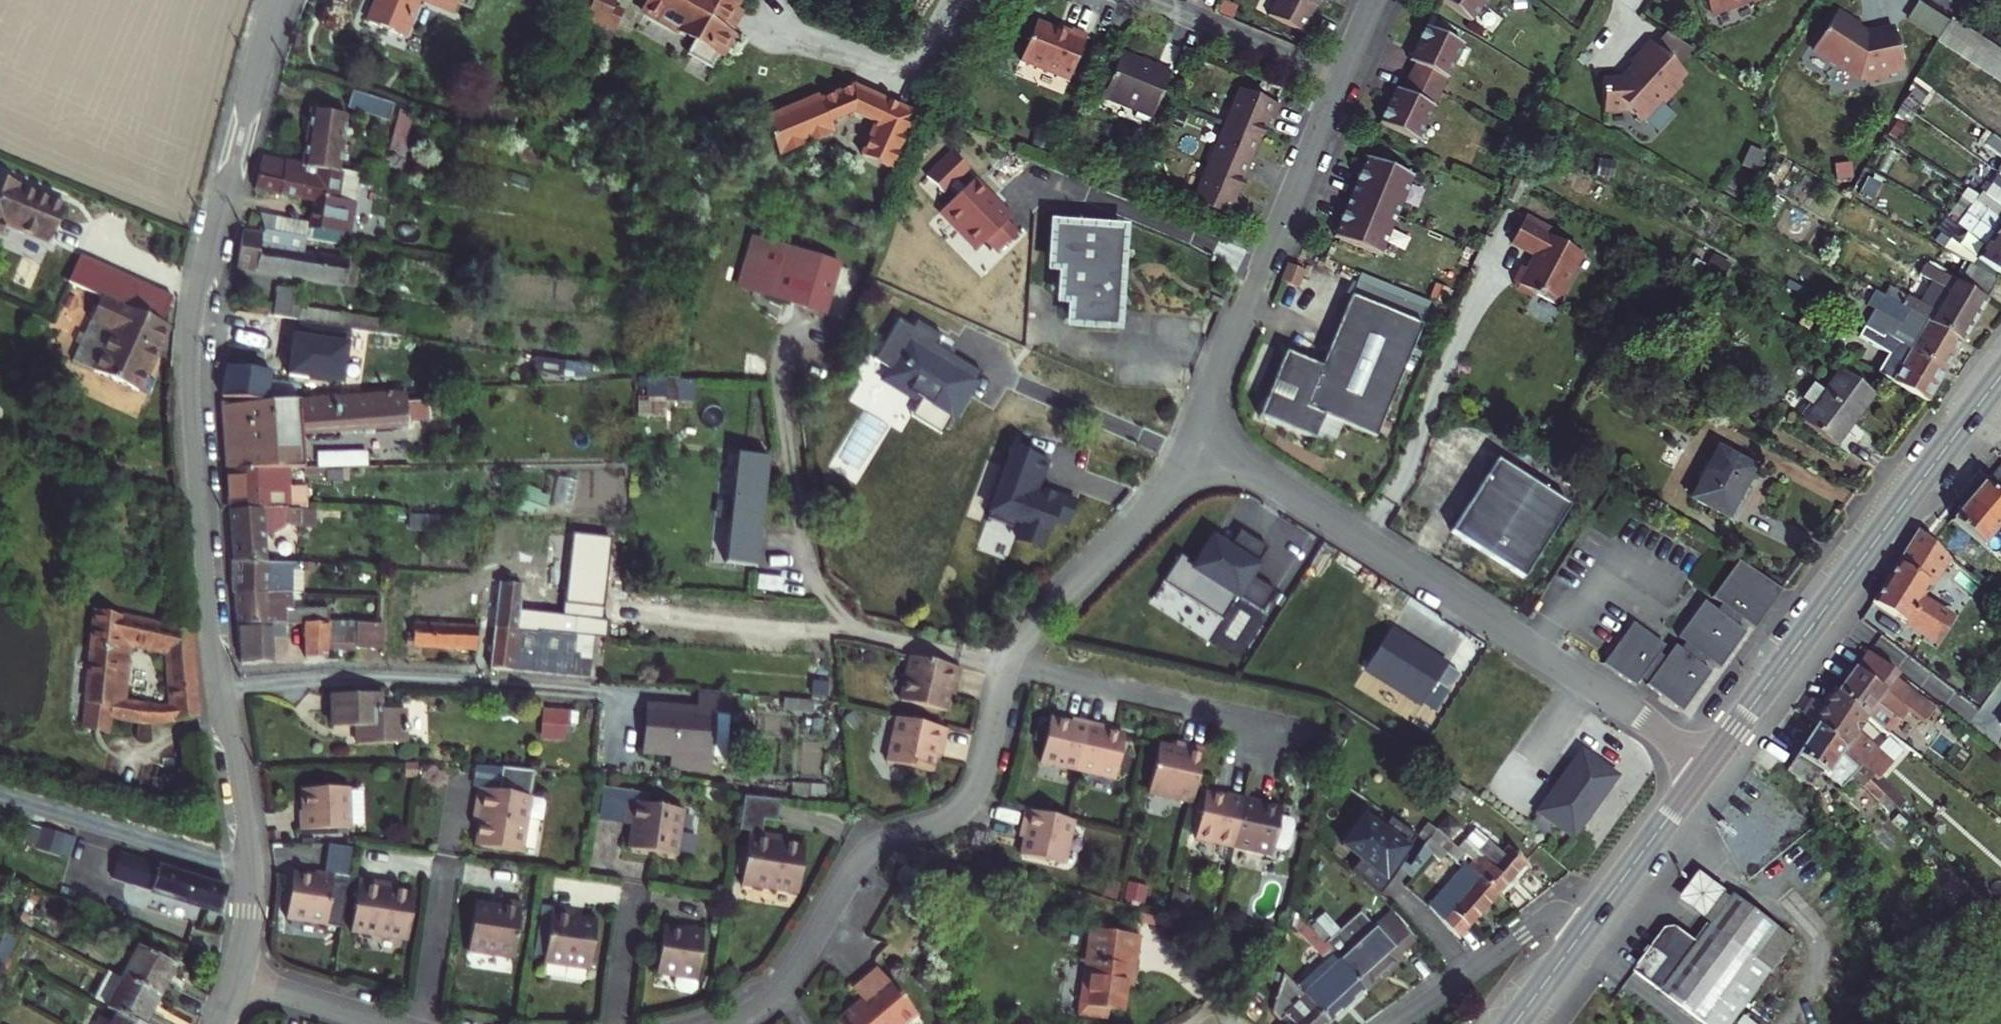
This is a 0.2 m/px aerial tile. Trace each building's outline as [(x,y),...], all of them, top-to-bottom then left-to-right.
[(370,26),(406,41),(422,4),(457,18),(464,0),(381,0),(370,26)] [(638,17),(691,45),(684,58),(706,71),(744,0),(647,0),(638,17)] [(1265,11),(1303,30),(1318,0),(1270,0),(1265,11)] [(1469,16),(1481,0),(1448,0),(1469,16)] [(1873,30),(1831,9),(1807,48),(1858,78),(1900,67),(1889,26),(1873,30)] [(1084,32),(1035,12),(1016,56),(1066,76),(1084,32)] [(1957,21),(1946,14),(1930,38),(1941,45),(1957,21)] [(1421,19),(1399,67),(1439,86),(1461,38),(1421,19)] [(1683,39),(1659,21),(1615,69),(1595,70),(1596,101),(1621,99),(1636,109),(1678,64),(1672,55),(1683,39)] [(1968,28),(1957,21),(1941,45),(1952,52),(1968,28)] [(1979,35),(1968,28),(1952,52),(1963,60),(1979,35)] [(1990,42),(1979,35),(1963,60),(1974,67),(1990,42)] [(2000,49),(1990,42),(1974,67),(1985,74),(2000,49)] [(1167,66),(1118,48),(1100,95),(1149,113),(1167,66)] [(2000,49),(1985,74),(1996,81),(2000,74),(2000,49)] [(1399,67),(1376,115),(1416,134),(1439,86),(1399,67)] [(772,131),(795,164),(845,131),(839,121),(859,107),(876,116),(860,147),(888,162),(916,109),(854,81),(825,101),(823,97),(772,131)] [(1234,83),(1219,121),(1260,138),(1276,100),(1234,83)] [(1219,121),(1203,159),(1244,176),(1260,138),(1219,121)] [(351,130),(316,123),(306,171),(321,174),(341,178),(351,130)] [(1362,149),(1346,189),(1393,209),(1410,169),(1362,149)] [(952,183),(964,172),(947,155),(922,180),(939,197),(944,192),(952,199),(938,213),(975,251),(981,245),(992,256),(1012,236),(1001,226),(1004,219),(969,183),(960,191),(952,183)] [(1203,159),(1188,196),(1229,213),(1244,176),(1203,159)] [(315,202),(321,174),(306,171),(262,161),(256,189),(315,202)] [(1992,173),(2000,179),(2000,162),(1992,173)] [(1974,194),(2000,214),(2000,179),(1992,173),(1974,194)] [(341,178),(321,174),(315,202),(306,242),(343,250),(352,209),(335,205),(341,178)] [(0,178),(0,220),(29,233),(45,198),(0,178)] [(1393,209),(1346,189),(1329,230),(1376,249),(1393,209)] [(1956,216),(2000,249),(2000,214),(1974,194),(1956,216)] [(1574,238),(1514,204),(1498,231),(1516,242),(1500,271),(1542,295),(1574,238)] [(1060,221),(1046,219),(1043,265),(1054,263),(1053,295),(1065,296),(1064,321),(1109,323),(1110,299),(1121,291),(1101,257),(1114,258),(1117,227),(1082,221),(1075,211),(1060,221)] [(1939,237),(2000,284),(2000,249),(1956,216),(1939,237)] [(306,242),(238,234),(233,270),(343,287),(347,262),(304,255),(306,242)] [(833,266),(756,242),(744,280),(763,286),(760,295),(818,313),(833,266)] [(100,297),(158,325),(170,301),(76,256),(64,280),(100,297)] [(1941,293),(1973,312),(1991,281),(1959,262),(1941,293)] [(1310,355),(1273,340),(1247,405),(1304,428),(1314,403),(1367,424),(1412,311),(1339,283),(1310,355)] [(291,294),(259,289),(256,306),(245,304),(242,317),(251,318),(286,324),(291,294)] [(1922,324),(1954,343),(1973,312),(1941,293),(1922,324)] [(70,360),(135,392),(166,329),(158,325),(100,297),(70,360)] [(1883,307),(1867,331),(1902,354),(1918,330),(1883,307)] [(384,321),(301,311),(299,325),(382,335),(384,321)] [(232,316),(217,394),(249,401),(258,351),(246,346),(251,318),(242,317),(232,316)] [(912,406),(942,424),(957,397),(960,399),(976,373),(946,355),(943,359),(928,350),(936,336),(911,321),(907,327),(893,319),(868,360),(886,371),(881,379),(915,400),(912,406)] [(1903,355),(1936,374),(1954,343),(1922,324),(1903,355)] [(1885,386),(1917,405),(1936,374),(1903,355),(1885,386)] [(697,403),(697,374),(639,376),(640,405),(697,403)] [(1830,377),(1792,424),(1823,450),(1862,402),(1830,377)] [(249,401),(218,403),(222,463),(284,460),(300,459),(298,426),(474,415),(473,387),(249,401)] [(942,424),(912,406),(905,416),(935,434),(942,424)] [(319,432),(311,432),(312,467),(320,467),(319,432)] [(1011,531),(1010,535),(1037,545),(1047,519),(1063,525),(1071,502),(1033,488),(1044,460),(1008,447),(984,511),(1014,522),(1011,531)] [(1749,471),(1713,453),(1687,506),(1724,524),(1749,471)] [(757,461),(723,457),(712,567),(746,570),(757,461)] [(222,463),(225,503),(287,499),(284,460),(222,463)] [(1563,510),(1489,463),(1444,534),(1518,581),(1563,510)] [(1982,488),(1953,527),(1980,547),(1992,531),(2000,538),(2000,503),(1982,488)] [(225,503),(227,543),(290,539),(287,499),(225,503)] [(981,520),(1011,531),(1014,522),(984,511),(981,520)] [(1982,589),(1917,533),(1873,605),(1934,640),(1949,624),(1920,607),(1931,586),(1917,578),(1927,561),(1972,600),(1982,589)] [(1153,585),(1213,623),(1229,597),(1254,613),(1267,592),(1242,576),(1259,548),(1238,535),(1226,554),(1208,542),(1189,569),(1171,557),(1153,585)] [(227,543),(230,584),(293,580),(290,539),(227,543)] [(1609,653),(1599,666),(1632,687),(1640,675),(1646,680),(1642,685),(1679,712),(1708,672),(1695,662),(1699,656),(1716,668),(1743,632),(1730,623),(1735,616),(1752,629),(1780,590),(1736,561),(1708,597),(1721,607),(1717,613),(1701,601),(1675,638),(1686,646),(1681,652),(1672,646),(1660,662),(1654,658),(1662,648),(1630,624),(1609,653)] [(230,584),(233,624),(295,620),(293,580),(230,584)] [(505,582),(481,583),(482,665),(578,664),(579,649),(563,648),(562,631),(574,631),(574,610),(506,609),(505,582)] [(120,721),(149,730),(196,721),(186,632),(91,616),(86,718),(83,740),(117,745),(120,721)] [(309,618),(311,652),(359,650),(358,616),(309,618)] [(360,620),(361,648),(389,646),(387,619),(360,620)] [(233,624),(236,664),(298,660),(295,620),(233,624)] [(466,627),(401,627),(401,652),(466,651),(466,627)] [(1357,670),(1414,706),(1440,665),(1426,657),(1425,659),(1381,631),(1357,670)] [(952,669),(898,657),(888,702),(933,712),(937,695),(946,697),(952,669)] [(1854,669),(1835,694),(1866,718),(1875,706),(1909,732),(1920,719),(1935,731),(1949,714),(1917,689),(1911,696),(1871,665),(1862,676),(1854,669)] [(1866,718),(1835,694),(1829,690),(1821,708),(1810,701),(1802,715),(1814,729),(1883,803),(1889,795),(1879,788),(1886,778),(1876,770),(1882,763),(1857,741),(1869,724),(1866,718)] [(713,696),(682,692),(680,712),(632,706),(627,751),(654,754),(652,770),(691,775),(693,759),(705,760),(713,696)] [(368,701),(320,702),(320,733),(349,733),(350,750),(396,750),(396,716),(369,717),(368,701)] [(797,706),(775,704),(772,725),(794,727),(797,706)] [(548,738),(550,708),(535,707),(532,737),(548,738)] [(1036,714),(1025,764),(1066,773),(1077,723),(1036,714)] [(938,733),(886,720),(875,764),(919,775),(923,759),(931,761),(938,733)] [(1077,723),(1066,773),(1106,782),(1117,732),(1077,723)] [(1883,803),(1814,729),(1786,773),(1812,790),(1822,774),(1852,804),(1859,798),(1886,823),(1894,814),(1883,803)] [(1197,750),(1151,740),(1139,793),(1185,803),(1197,750)] [(1558,765),(1526,811),(1562,837),(1607,774),(1577,753),(1565,770),(1558,765)] [(512,786),(475,781),(469,829),(475,830),(472,854),(518,861),(526,804),(510,802),(512,786)] [(340,794),(294,797),(295,816),(288,816),(289,838),(342,835),(340,794)] [(1187,843),(1222,852),(1233,802),(1199,794),(1187,843)] [(774,801),(733,796),(728,832),(743,834),(736,885),(795,893),(800,851),(775,847),(776,839),(754,836),(755,822),(771,824),(774,801)] [(671,812),(594,801),(591,822),(616,826),(613,851),(665,858),(671,812)] [(1272,811),(1233,802),(1222,852),(1261,861),(1262,853),(1278,856),(1285,826),(1270,822),(1272,811)] [(1366,856),(1357,871),(1392,891),(1424,839),(1370,807),(1347,845),(1366,856)] [(1064,825),(1011,811),(1003,840),(1012,843),(1009,857),(1052,869),(1064,825)] [(64,852),(70,833),(32,821),(26,840),(64,852)] [(1482,904),(1514,869),(1480,838),(1448,873),(1482,904)] [(217,890),(113,858),(106,881),(210,913),(217,890)] [(1449,939),(1482,904),(1448,873),(1415,908),(1449,939)] [(322,881),(282,875),(274,925),(314,931),(322,881)] [(406,891),(349,881),(341,934),(397,944),(406,891)] [(511,903),(464,896),(455,955),(502,962),(511,903)] [(1633,975),(1697,1023),(1733,1023),(1792,945),(1733,901),(1698,948),(1678,933),(1663,935),(1633,975)] [(588,914),(544,906),(534,964),(579,972),(588,914)] [(1393,966),(1390,962),(1368,937),(1350,916),(1333,932),(1374,982),(1393,966)] [(1357,996),(1298,929),(1288,919),(1280,926),(1324,976),(1296,1001),(1298,1002),(1317,1023),(1326,1023),(1357,996)] [(1357,996),(1374,982),(1333,932),(1322,941),(1306,922),(1298,929),(1357,996)] [(697,930),(653,925),(647,976),(672,978),(671,991),(690,993),(697,930)] [(1368,937),(1390,962),(1404,949),(1382,925),(1368,937)] [(1092,935),(1074,1023),(1076,1023),(1098,1023),(1100,1017),(1113,1020),(1122,979),(1132,982),(1140,945),(1092,935)] [(110,976),(150,998),(167,966),(127,945),(110,976)] [(845,989),(854,999),(827,1023),(828,1023),(904,1023),(911,1018),(868,969),(845,989)] [(122,1023),(136,1023),(150,998),(110,976),(93,1008),(122,1023)] [(1298,1002),(1296,1001),(1277,980),(1265,1001),(1262,1018),(1268,1023),(1270,1023),(1275,1021),(1277,1023),(1280,1023),(1281,1023),(1282,1023),(1317,1023),(1298,1002)]
